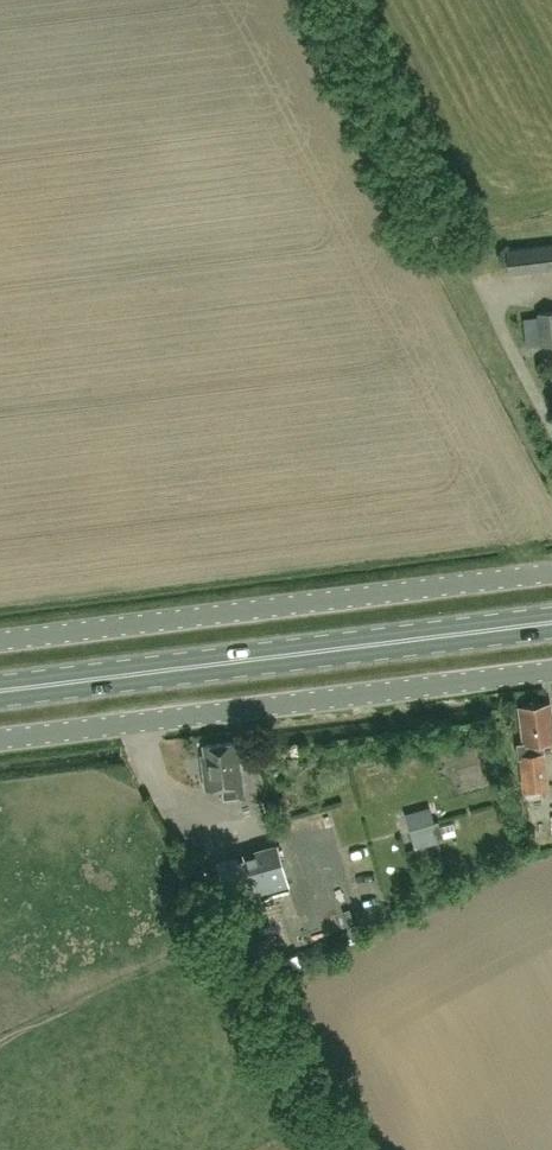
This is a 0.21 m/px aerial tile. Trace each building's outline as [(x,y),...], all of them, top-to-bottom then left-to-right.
[(508,250),(511,273),(551,268),(551,244),(508,250)] [(542,345),(551,344),(551,311),(538,313),(542,345)] [(519,705),(523,742),(517,742),(519,757),(521,757),(525,788),(547,785),(541,741),(551,739),(551,718),(550,702),(519,705)] [(235,740),(203,744),(204,753),(201,754),(206,788),(222,786),(223,797),(240,795),(238,784),(243,783),(239,749),(236,750),(235,740)] [(452,821),(440,825),(439,820),(409,828),(414,848),(444,839),(443,836),(456,833),(452,821)] [(328,838),(338,866),(349,862),(339,834),(328,838)] [(198,846),(201,857),(224,852),(221,841),(198,846)] [(289,885),(277,843),(217,859),(228,902),(289,885)]
